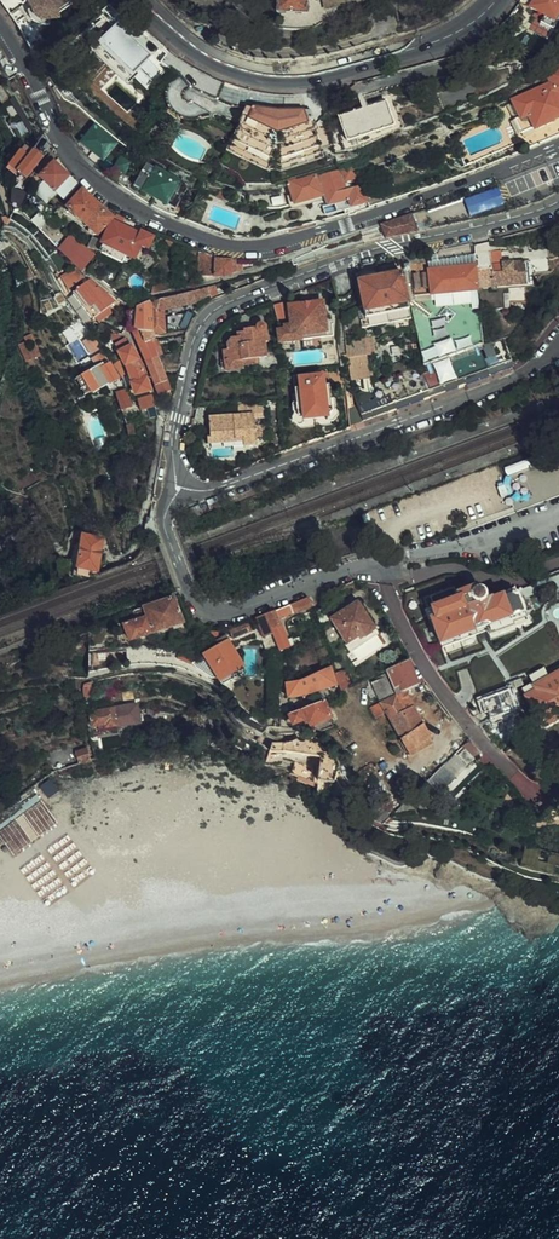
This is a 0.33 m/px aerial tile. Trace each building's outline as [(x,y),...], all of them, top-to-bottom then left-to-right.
[(25,3),(26,5),(28,11),(31,13),(35,14),(49,13),(48,7),(58,0),(22,0),(25,3)] [(531,13),(538,17),(558,29),(558,27),(558,0),(538,0),(531,13)] [(558,29),(538,17),(536,21),(542,25),(541,29),(553,36),(558,29)] [(106,19),(92,35),(127,67),(143,50),(107,19),(106,19)] [(169,51),(160,44),(148,61),(158,68),(161,63),(169,51)] [(507,94),(512,108),(506,110),(512,125),(540,114),(558,106),(554,95),(550,85),(558,81),(558,65),(557,59),(540,65),(544,75),(540,77),(541,80),(507,94)] [(331,108),(333,114),(338,133),(384,119),(377,95),(343,105),(331,108)] [(268,118),(266,103),(265,103),(235,103),(230,117),(223,135),(246,143),(258,148),(267,148),(304,141),(301,122),(299,110),(287,111),(279,118),(268,118)] [(275,103),(266,103),(268,118),(279,118),(287,111),(299,110),(298,105),(276,108),(275,103)] [(558,125),(558,105),(558,106),(540,114),(512,125),(507,127),(510,135),(514,135),(516,136),(517,137),(518,138),(520,140),(558,125)] [(85,121),(74,135),(93,150),(104,136),(85,121)] [(5,157),(16,166),(22,156),(28,147),(33,141),(30,139),(29,138),(23,146),(17,141),(5,157)] [(16,166),(21,170),(40,145),(33,141),(28,147),(22,156),(16,166)] [(42,152),(29,167),(37,174),(27,184),(40,196),(49,185),(53,189),(64,180),(56,173),(58,170),(60,168),(42,152)] [(107,160),(114,164),(119,156),(111,152),(107,160)] [(137,155),(134,160),(150,169),(151,167),(152,163),(137,155)] [(278,172),(279,176),(286,197),(299,193),(315,188),(319,198),(326,195),(329,203),(359,194),(353,177),(347,179),(345,171),(354,169),(350,157),(349,155),(309,167),(308,163),(308,162),(290,168),(278,172)] [(150,169),(134,160),(131,164),(134,165),(132,170),(130,169),(125,178),(138,185),(140,182),(156,190),(154,195),(167,202),(171,193),(170,192),(172,187),(174,187),(179,178),(164,170),(163,173),(151,167),(150,169)] [(347,179),(353,177),(356,176),(354,169),(345,171),(347,179)] [(64,180),(53,189),(57,192),(66,182),(64,180)] [(105,210),(104,208),(103,210),(86,195),(74,183),(73,184),(59,200),(85,226),(79,241),(89,244),(90,243),(102,215),(105,210)] [(465,199),(472,215),(504,203),(498,187),(465,199)] [(277,201),(283,218),(303,212),(297,195),(277,201)] [(103,215),(102,215),(90,243),(93,244),(93,246),(113,256),(117,248),(127,252),(133,238),(141,241),(146,231),(133,224),(135,221),(109,210),(107,209),(103,215)] [(415,215),(410,216),(412,225),(418,225),(415,215)] [(412,225),(410,216),(391,223),(358,234),(360,239),(361,244),(362,245),(375,241),(373,238),(383,235),(384,239),(414,231),(412,225)] [(63,228),(52,244),(74,265),(87,249),(63,228)] [(208,253),(191,245),(190,268),(197,268),(197,256),(204,257),(204,255),(209,255),(208,253)] [(468,246),(444,250),(445,256),(468,253),(468,250),(468,246)] [(468,253),(469,257),(471,279),(471,282),(471,283),(500,280),(518,278),(519,277),(518,254),(483,257),(483,248),(468,250),(468,253)] [(197,256),(197,268),(196,269),(215,270),(222,268),(223,254),(222,254),(208,253),(209,255),(204,255),(204,257),(197,256)] [(223,254),(222,268),(234,265),(234,253),(227,253),(223,254)] [(407,255),(401,256),(404,275),(404,276),(421,274),(424,287),(459,283),(471,282),(471,279),(469,257),(449,260),(430,262),(414,263),(412,255),(407,255)] [(80,271),(68,262),(53,270),(61,283),(80,271)] [(353,312),(355,321),(363,320),(403,312),(393,265),(352,273),(350,273),(355,297),(357,311),(353,312)] [(337,289),(347,282),(344,268),(324,271),(327,291),(337,289)] [(96,287),(81,272),(64,287),(85,312),(102,297),(106,294),(110,291),(100,284),(96,287)] [(421,274),(404,276),(408,289),(424,287),(421,274)] [(148,275),(143,288),(151,286),(161,283),(162,280),(148,275)] [(145,324),(127,321),(124,325),(134,351),(145,378),(150,389),(161,383),(160,372),(151,352),(155,350),(154,348),(150,349),(144,333),(148,331),(145,326),(156,324),(154,303),(156,302),(187,295),(185,284),(160,291),(141,296),(145,324)] [(413,347),(415,360),(455,344),(474,337),(472,299),(472,288),(463,289),(432,293),(411,295),(425,305),(421,309),(402,297),(405,311),(410,330),(413,347)] [(110,290),(110,291),(106,294),(114,303),(119,297),(110,290)] [(273,335),(294,333),(293,326),(314,323),(315,329),(325,328),(325,322),(319,322),(315,293),(302,294),(296,295),(282,297),(284,317),(278,318),(278,323),(271,323),(273,335)] [(106,294),(102,297),(110,307),(114,303),(106,294)] [(278,294),(267,295),(268,313),(280,312),(278,294)] [(122,320),(127,321),(145,324),(141,296),(121,306),(122,320)] [(174,323),(183,311),(185,309),(179,304),(158,309),(160,326),(174,323)] [(215,345),(216,356),(235,353),(250,351),(258,351),(257,334),(258,334),(258,322),(256,318),(254,317),(252,317),(250,318),(250,321),(237,323),(237,327),(229,328),(229,332),(224,333),(221,336),(221,345),(215,345)] [(355,321),(336,324),(337,335),(342,357),(345,373),(361,370),(358,348),(363,347),(362,344),(366,342),(364,335),(367,334),(363,320),(355,321)] [(293,326),(294,333),(315,329),(314,323),(293,326)] [(122,340),(117,332),(107,338),(111,345),(116,356),(118,356),(125,377),(123,378),(127,388),(141,384),(134,362),(122,340)] [(478,354),(484,369),(495,365),(500,347),(496,336),(476,343),(480,354),(478,354)] [(350,399),(345,400),(346,414),(349,414),(414,391),(457,376),(481,367),(471,341),(474,340),(474,337),(455,344),(415,360),(416,365),(379,372),(347,383),(346,383),(350,399)] [(82,364),(91,382),(110,373),(102,358),(101,358),(94,347),(85,351),(90,360),(82,364)] [(503,354),(500,347),(495,365),(505,361),(503,354)] [(235,353),(236,360),(251,358),(250,351),(235,353)] [(216,356),(212,356),(213,362),(218,362),(218,366),(236,364),(236,360),(235,353),(216,356)] [(84,385),(91,382),(82,364),(75,367),(84,385)] [(544,372),(549,385),(558,381),(558,366),(544,372)] [(290,380),(285,380),(287,407),(292,413),(316,412),(322,404),(320,378),(311,379),(310,369),(301,370),(300,367),(293,368),(293,371),(290,371),(290,380)] [(284,368),(285,380),(290,380),(290,371),(293,371),(293,368),(284,368)] [(115,383),(107,386),(112,400),(115,403),(123,400),(120,391),(118,386),(115,383)] [(143,389),(129,392),(132,404),(138,403),(146,401),(143,389)] [(253,396),(229,397),(230,407),(199,408),(200,425),(212,425),(213,435),(233,434),(234,439),(246,438),(245,412),(254,412),(253,396)] [(141,412),(148,409),(146,401),(138,403),(141,412)] [(124,413),(121,427),(127,428),(129,422),(130,415),(124,413)] [(89,420),(93,440),(102,439),(97,418),(89,420)] [(212,425),(200,425),(200,436),(213,435),(212,425)] [(116,441),(104,443),(105,454),(115,453),(117,452),(116,441)] [(141,531),(148,532),(149,529),(152,515),(147,514),(145,514),(141,531)] [(62,552),(50,552),(50,554),(49,562),(56,569),(66,570),(66,568),(66,563),(89,564),(92,543),(95,533),(73,527),(71,527),(68,529),(66,532),(64,544),(62,552)] [(203,572),(201,579),(205,584),(221,578),(216,567),(203,572)] [(459,595),(432,606),(436,616),(432,617),(442,641),(488,624),(490,629),(491,631),(516,623),(515,620),(527,615),(518,593),(511,591),(504,594),(503,594),(492,598),(491,597),(489,598),(487,594),(485,590),(482,587),(478,587),(474,588),(474,586),(458,592),(459,595)] [(165,590),(125,604),(129,614),(109,620),(111,623),(116,622),(121,634),(174,616),(165,590)] [(300,590),(281,598),(285,606),(301,599),(303,596),(300,590)] [(308,602),(305,604),(314,619),(325,613),(339,634),(350,627),(352,629),(355,627),(363,622),(365,620),(354,604),(356,603),(352,597),(350,597),(349,595),(330,608),(325,611),(321,606),(320,606),(315,599),(313,600),(308,602)] [(281,598),(267,603),(270,611),(285,606),(281,598)] [(267,603),(248,611),(256,631),(265,627),(263,622),(273,618),(270,611),(267,603)] [(436,616),(432,606),(426,608),(429,618),(432,617),(436,616)] [(241,615),(220,622),(223,630),(244,623),(241,615)] [(265,627),(267,631),(271,643),(282,640),(273,618),(263,622),(265,627)] [(444,646),(490,629),(488,624),(442,641),(444,646)] [(117,641),(118,658),(127,657),(144,656),(168,664),(191,672),(194,668),(200,671),(202,669),(210,674),(215,680),(233,669),(226,655),(219,639),(221,638),(218,630),(209,635),(209,638),(211,642),(198,649),(187,654),(182,657),(185,647),(166,642),(151,639),(118,641),(117,641)] [(196,645),(198,649),(211,642),(209,638),(196,645)] [(221,638),(219,639),(226,655),(228,654),(221,638)] [(399,653),(378,662),(388,687),(410,677),(399,653)] [(292,674),(277,675),(279,691),(297,688),(302,686),(329,677),(322,658),(299,671),(292,674)] [(378,662),(360,671),(370,695),(373,694),(388,687),(378,662)] [(531,673),(535,682),(536,681),(537,683),(550,676),(546,665),(531,673)] [(341,689),(353,686),(348,668),(337,671),(341,689)] [(524,687),(537,712),(536,715),(541,724),(544,725),(558,717),(558,671),(550,676),(537,683),(536,681),(535,682),(524,687)] [(523,677),(516,679),(518,685),(525,683),(523,677)] [(518,685),(516,679),(509,681),(512,688),(518,685)] [(393,696),(388,687),(373,694),(401,746),(422,735),(418,728),(420,727),(402,692),(393,696)] [(511,687),(479,699),(484,712),(489,711),(492,718),(519,708),(511,687)] [(280,716),(300,720),(299,718),(321,711),(315,694),(280,707),(280,716)] [(100,701),(83,702),(84,714),(90,714),(91,718),(109,716),(109,719),(118,718),(118,716),(130,715),(129,706),(128,698),(100,701)] [(519,708),(492,718),(494,724),(521,713),(519,708)] [(237,718),(235,722),(254,731),(256,727),(259,722),(255,720),(242,713),(240,712),(237,718)] [(287,753),(285,762),(284,766),(311,776),(311,773),(325,773),(326,770),(332,756),(320,737),(303,729),(291,731),(287,727),(286,733),(274,737),(265,737),(263,743),(263,744),(275,744),(290,746),(303,748),(312,749),(312,759),(287,753)] [(68,744),(72,757),(83,754),(79,740),(68,744)] [(457,740),(450,747),(460,756),(467,750),(457,740)] [(459,758),(445,745),(425,764),(418,771),(430,784),(459,758)] [(342,754),(336,757),(341,767),(347,762),(342,754)] [(363,756),(350,766),(355,773),(369,762),(363,756)] [(14,855),(58,823),(42,802),(0,832),(0,835),(14,855)]
